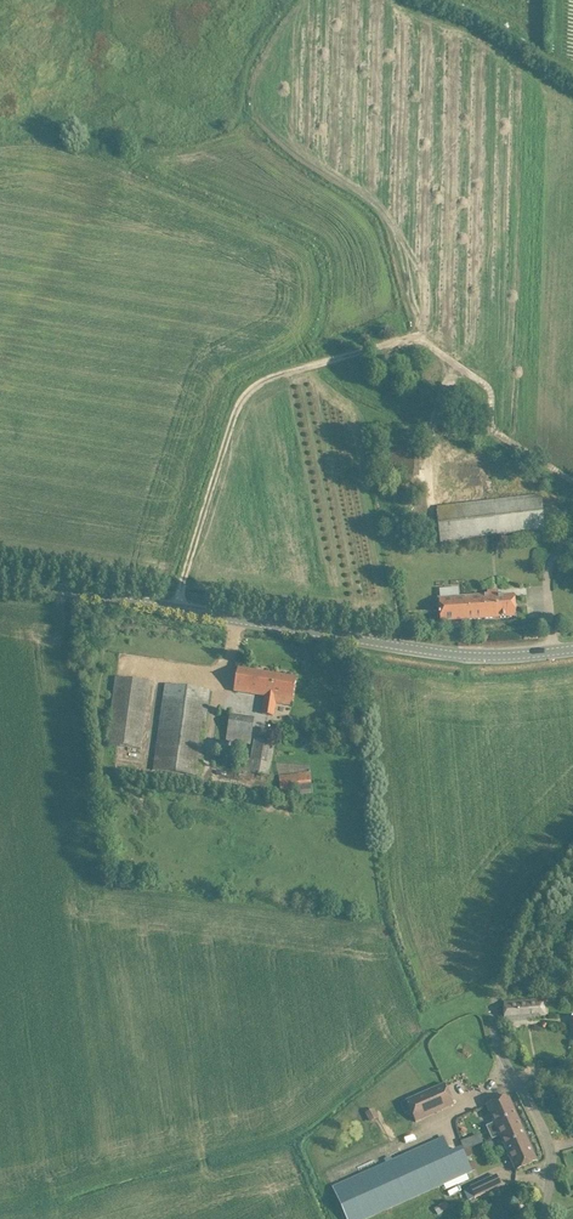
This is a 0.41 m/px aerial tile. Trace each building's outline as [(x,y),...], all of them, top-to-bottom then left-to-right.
[(541,494),(436,507),(440,542),(546,530),(541,494)] [(514,595),(489,597),(488,594),(439,597),(440,610),(441,622),(516,616),(515,604),(514,595)] [(103,634),(108,639),(114,634),(109,628),(103,634)] [(235,689),(234,691),(266,696),(263,715),(274,716),(277,698),(293,701),(295,691),(297,679),(238,669),(236,681),(235,689)] [(141,749),(148,694),(150,682),(116,678),(107,744),(141,749)] [(198,776),(208,703),(209,691),(166,685),(154,770),(198,776)] [(228,725),(226,741),(251,745),(255,718),(245,716),(243,727),(228,725)] [(269,775),(275,742),(255,739),(251,759),(241,757),(238,770),(269,775)] [(281,789),(312,786),(310,771),(279,775),(281,789)] [(454,1105),(444,1083),(406,1101),(416,1123),(454,1105)] [(500,1136),(522,1126),(508,1095),(487,1105),(500,1136)] [(379,1118),(374,1108),(365,1113),(369,1122),(379,1118)] [(522,1126),(500,1136),(516,1171),(537,1161),(522,1126)] [(480,1134),(461,1141),(464,1150),(483,1143),(480,1134)] [(461,1176),(472,1172),(461,1147),(450,1153),(443,1137),(440,1138),(441,1140),(347,1182),(333,1188),(347,1218),(366,1218),(461,1176)] [(469,1200),(490,1190),(485,1180),(464,1190),(469,1200)] [(446,1201),(434,1208),(439,1215),(450,1208),(446,1201)]
